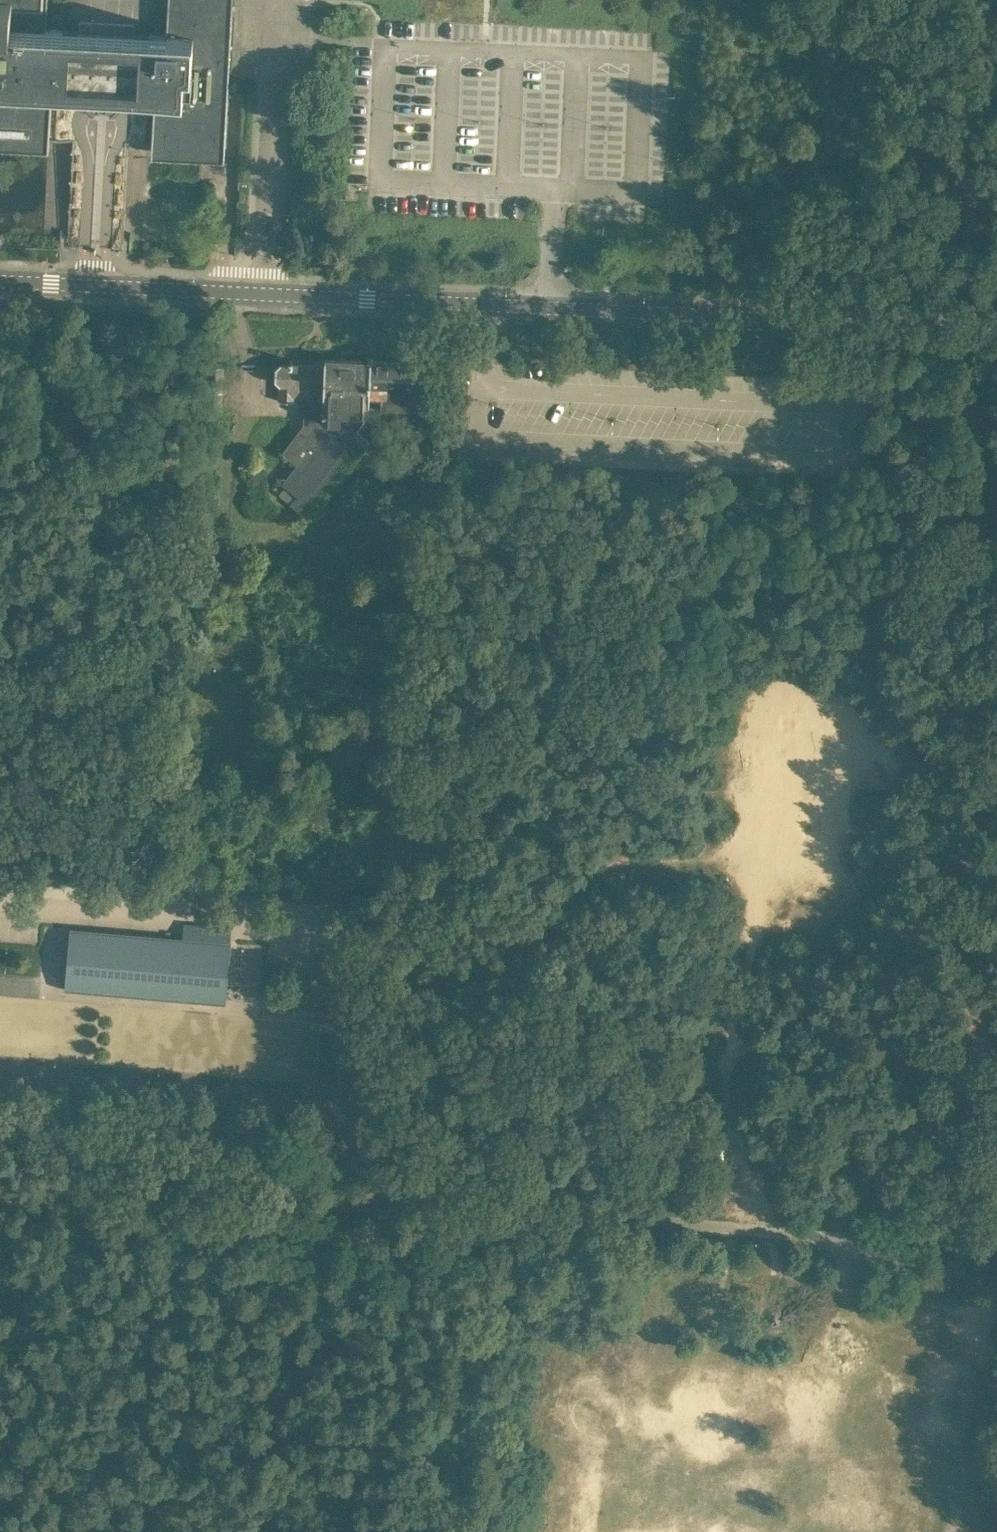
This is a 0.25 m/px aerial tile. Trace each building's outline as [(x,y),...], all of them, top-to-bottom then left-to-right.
[(153,152),(224,156),(228,94),(231,15),(166,11),(164,33),(133,31),(134,21),(78,17),(77,28),(45,26),(47,0),(0,0),(0,144),(48,147),(52,86),(104,88),(156,91),(153,152)] [(312,260),(312,246),(301,246),(301,261),(305,261),(305,260),(312,260)] [(285,481),(287,482),(279,492),(309,515),(368,437),(356,428),(369,412),(369,404),(419,406),(420,385),(423,385),(423,381),(424,361),(325,357),(325,358),(317,358),(316,362),(299,362),(299,360),(293,360),(293,358),(290,358),(290,361),(281,361),(276,366),(275,377),(280,383),(280,400),(296,400),(296,397),(316,398),(316,391),(323,391),(322,408),(304,407),(303,422),(282,451),(299,464),(285,481)] [(408,427),(407,439),(419,440),(419,427),(408,427)] [(65,988),(194,999),(207,1000),(207,992),(218,993),(223,940),(231,941),(231,940),(70,926),(70,927),(78,928),(73,987),(65,986),(65,988)]
